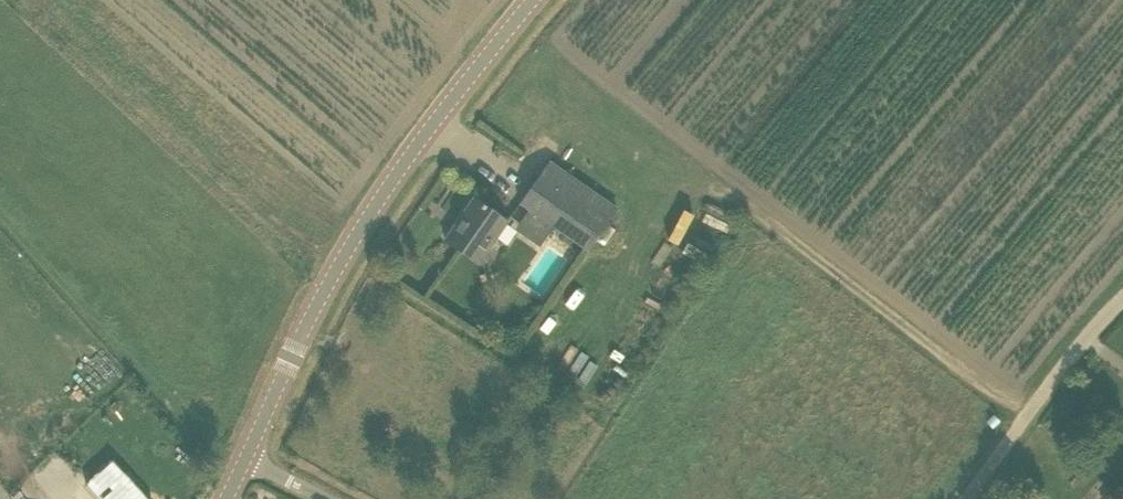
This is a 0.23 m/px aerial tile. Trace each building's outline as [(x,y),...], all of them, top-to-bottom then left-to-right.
[(587,251),(608,222),(619,208),(549,160),(519,204),(529,210),(515,230),(540,247),(553,227),(587,251)] [(478,263),(506,221),(474,199),(445,241),(478,263)] [(84,486),(100,498),(155,498),(157,496),(107,457),(84,486)] [(1121,496),(1110,486),(1099,498),(1100,498),(1119,498),(1121,496)]
